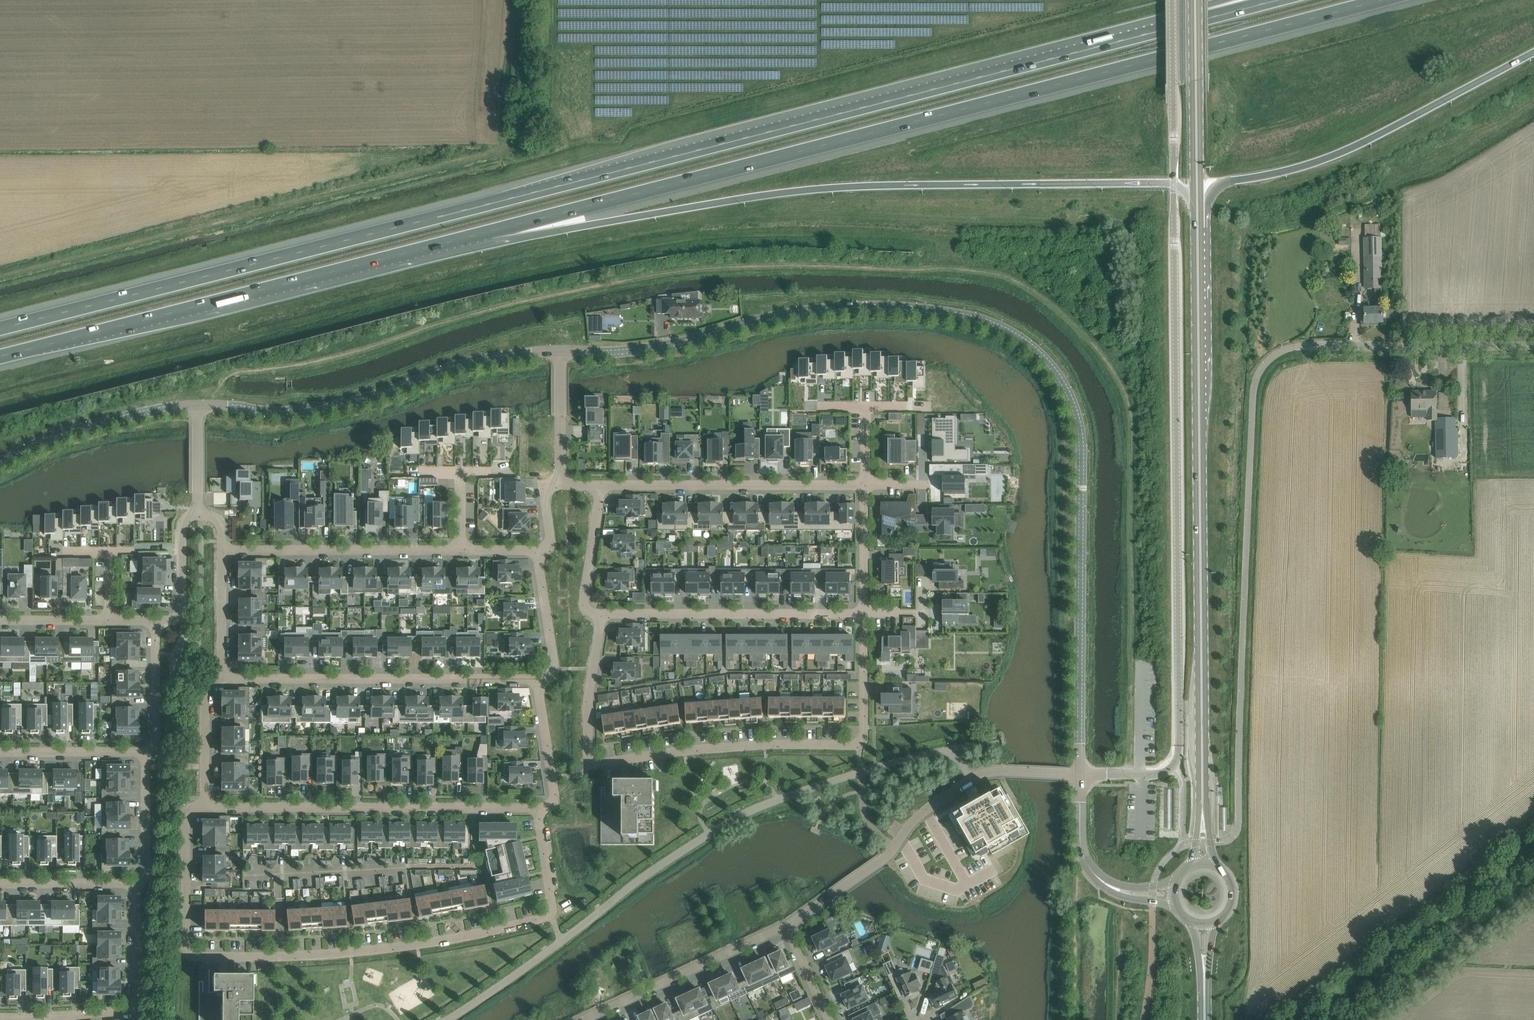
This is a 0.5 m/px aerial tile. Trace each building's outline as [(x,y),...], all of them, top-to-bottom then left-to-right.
[(1380,228),(1364,228),(1365,238),(1381,238),(1386,238),(1385,233),(1380,233),(1380,228)] [(1381,238),(1365,238),(1365,239),(1366,289),(1375,288),(1382,288),(1381,238)] [(1365,317),(1362,317),(1362,326),(1374,325),(1374,323),(1383,322),(1382,312),(1382,288),(1375,288),(1375,309),(1364,309),(1365,317)] [(700,301),(672,301),(672,299),(663,299),(663,314),(671,314),(671,318),(700,318),(700,301)] [(853,351),(853,379),(854,379),(854,370),(862,369),(862,376),(871,376),(871,353),(871,355),(863,355),(863,350),(853,351)] [(835,354),(835,380),(836,380),(836,372),(844,372),(844,379),(853,379),(853,351),(853,358),(845,358),(845,353),(835,354)] [(871,353),(871,376),(872,376),(872,372),(880,372),(880,379),(889,379),(889,357),(881,357),(881,353),(871,353)] [(817,357),(817,385),(818,385),(818,376),(827,376),(826,380),(835,380),(835,354),(835,361),(827,361),(827,357),(817,357)] [(809,360),(799,360),(799,379),(809,379),(809,385),(817,385),(817,357),(817,367),(809,367),(809,360)] [(889,357),(889,379),(890,379),(890,377),(898,377),(898,384),(907,384),(907,362),(899,362),(899,358),(890,358),(890,357),(889,357)] [(907,362),(907,384),(908,384),(908,382),(916,382),(916,389),(926,389),(925,373),(925,367),(917,367),(917,363),(907,363),(907,362)] [(769,388),(760,393),(760,395),(760,406),(760,407),(769,407),(769,403),(769,388)] [(1436,392),(1411,392),(1411,402),(1411,410),(1411,418),(1428,418),(1428,421),(1436,420),(1436,410),(1436,402),(1436,392)] [(600,410),(600,399),(586,399),(586,408),(583,408),(583,423),(588,423),(588,425),(587,425),(587,426),(573,426),(588,426),(588,439),(573,439),(573,440),(588,440),(588,444),(591,444),(591,440),(604,440),(604,430),(607,430),(607,426),(604,426),(604,410),(600,410)] [(472,413),(472,437),(473,437),(473,432),(478,432),(481,432),(481,439),(490,439),(490,410),(490,417),(482,417),(482,413),(472,413)] [(490,410),(490,439),(491,439),(491,429),(496,429),(499,429),(499,436),(509,436),(509,414),(500,414),(500,410),(490,410)] [(454,416),(454,445),(455,445),(455,435),(460,435),(463,435),(463,437),(472,437),(472,413),(472,420),(465,420),(464,416),(454,416)] [(437,419),(437,445),(437,438),(443,438),(446,438),(446,445),(454,445),(454,416),(454,423),(447,423),(447,419),(437,419)] [(833,416),(823,416),(823,425),(833,425),(833,416)] [(932,457),(932,462),(942,462),(942,461),(945,461),(945,462),(947,462),(948,460),(951,460),(951,461),(968,461),(968,450),(955,450),(955,423),(956,423),(956,416),(946,416),(946,419),(944,419),(932,419),(932,423),(934,423),(934,441),(933,441),(933,450),(931,450),(931,451),(933,451),(933,457),(932,457)] [(419,422),(419,455),(419,441),(425,441),(428,441),(428,445),(437,445),(437,419),(436,419),(436,426),(429,426),(429,422),(419,422)] [(400,429),(400,448),(407,448),(410,448),(410,455),(419,455),(419,422),(418,422),(418,429),(400,429)] [(1455,458),(1455,426),(1436,426),(1436,458),(1455,458)] [(769,461),(778,461),(778,460),(783,460),(783,447),(790,447),(790,429),(777,429),(777,437),(767,437),(767,460),(769,460),(769,461)] [(745,445),(736,445),(736,460),(760,460),(760,439),(755,438),(754,430),(754,431),(745,431),(745,445)] [(723,455),(730,455),(730,432),(723,432),(723,441),(709,441),(709,451),(706,451),(706,464),(716,464),(716,462),(723,462),(723,455)] [(646,461),(646,464),(662,464),(662,454),(670,454),(670,434),(662,434),(662,439),(655,439),(655,445),(646,445),(646,454),(644,454),(644,461),(646,461)] [(685,435),(677,435),(677,443),(677,460),(693,460),(693,452),(700,452),(700,449),(700,435),(685,435)] [(616,436),(616,460),(638,460),(638,441),(638,436),(632,436),(616,436)] [(895,441),(895,437),(885,437),(885,461),(890,461),(890,465),(905,465),(905,462),(916,462),(916,441),(895,441)] [(812,441),(796,441),(796,461),(800,461),(800,464),(808,464),(808,461),(812,461),(812,454),(813,454),(813,448),(812,448),(812,441)] [(832,450),(832,444),(820,444),(820,459),(826,459),(826,464),(847,464),(847,450),(832,450)] [(944,476),(944,493),(965,493),(965,477),(964,477),(964,475),(976,475),(976,466),(976,465),(944,465),(944,476)] [(259,483),(256,482),(256,472),(250,472),(235,472),(235,477),(226,477),(226,488),(226,492),(226,493),(230,493),(230,506),(259,506),(259,483)] [(520,478),(499,478),(500,502),(523,502),(524,485),(520,485),(520,478)] [(320,495),(329,495),(329,483),(320,483),(320,495)] [(299,501),(299,493),(299,484),(289,484),(289,501),(299,501)] [(335,489),(335,527),(349,527),(349,529),(356,529),(357,512),(353,512),(353,489),(335,489)] [(377,529),(377,526),(382,526),(382,512),(389,512),(389,491),(382,491),(382,499),(368,499),(368,510),(365,510),(365,529),(377,529)] [(321,498),(305,498),(306,493),(299,493),(299,501),(299,521),(305,521),(305,528),(317,528),(317,526),(323,526),(323,506),(321,506),(321,498)] [(116,499),(116,524),(117,524),(117,518),(122,518),(122,525),(125,525),(134,525),(134,495),(134,503),(126,503),(126,499),(116,499)] [(134,495),(134,525),(135,525),(135,514),(140,514),(140,521),(153,521),(153,515),(161,515),(161,503),(153,503),(153,499),(144,499),(144,495),(134,495)] [(620,506),(618,506),(618,516),(627,516),(627,518),(639,518),(639,516),(646,516),(645,496),(632,496),(632,497),(634,497),(634,503),(620,503),(620,506)] [(98,503),(98,530),(99,530),(99,522),(104,522),(104,524),(107,524),(116,524),(116,499),(116,507),(109,507),(108,503),(98,503)] [(395,507),(395,528),(412,528),(412,522),(419,522),(419,520),(419,505),(419,499),(408,499),(395,499),(395,507)] [(81,507),(81,534),(81,526),(87,526),(87,530),(90,530),(98,530),(98,503),(98,511),(91,511),(91,507),(81,507)] [(419,505),(419,520),(425,520),(425,527),(433,527),(433,528),(446,528),(446,521),(447,521),(447,503),(433,503),(433,505),(419,505)] [(676,531),(676,504),(668,504),(668,506),(664,506),(664,513),(658,513),(658,531),(676,531)] [(676,504),(676,531),(693,531),(693,513),(687,513),(687,506),(683,506),(683,504),(676,504)] [(711,525),(711,504),(704,504),(704,506),(699,506),(699,513),(693,513),(693,531),(712,531),(712,525),(711,525)] [(718,506),(718,504),(711,504),(711,525),(712,525),(728,525),(729,525),(729,513),(723,513),(723,506),(718,506)] [(747,531),(747,504),(740,504),(740,506),(735,506),(735,513),(729,513),(729,525),(728,525),(728,531),(747,531)] [(747,504),(747,531),(764,531),(764,525),(764,513),(758,513),(758,506),(754,506),(754,504),(747,504)] [(764,513),(764,525),(771,525),(771,531),(782,531),(782,504),(775,504),(775,506),(771,506),(771,513),(764,513)] [(782,504),(782,531),(800,531),(800,513),(794,513),(794,506),(789,506),(789,504),(782,504)] [(800,513),(800,531),(818,531),(818,504),(811,504),(811,506),(806,506),(806,513),(800,513)] [(818,504),(818,531),(836,531),(836,513),(835,513),(830,513),(830,506),(825,506),(825,504),(818,504)] [(836,513),(836,531),(854,531),(854,506),(854,504),(846,504),(846,506),(842,506),(842,513),(836,513)] [(882,505),(882,515),(883,515),(883,535),(892,534),(897,519),(906,516),(908,521),(916,519),(916,528),(916,519),(916,505),(907,505),(906,508),(901,507),(901,505),(882,505)] [(933,515),(933,525),(938,525),(938,535),(951,535),(951,525),(961,525),(961,515),(954,515),(954,511),(953,511),(953,505),(940,505),(940,511),(938,511),(938,515),(933,515)] [(275,508),(271,508),(271,518),(275,518),(275,528),(278,528),(278,530),(289,530),(289,528),(292,528),(292,506),(275,506),(275,508)] [(63,511),(63,541),(63,530),(69,530),(69,534),(72,534),(81,534),(81,507),(80,507),(80,515),(73,515),(73,511),(63,511)] [(502,508),(502,509),(502,520),(509,520),(509,531),(511,531),(511,533),(511,534),(520,534),(520,533),(519,533),(519,531),(528,531),(528,521),(526,521),(526,515),(519,514),(519,509),(520,509),(520,508),(502,508)] [(55,515),(44,515),(44,516),(44,534),(51,534),(51,541),(54,541),(63,541),(63,511),(62,511),(62,519),(55,519),(55,515)] [(483,511),(478,517),(482,521),(488,515),(483,511)] [(621,553),(633,553),(633,551),(635,551),(635,538),(635,531),(627,531),(627,532),(628,532),(628,538),(615,538),(615,541),(613,541),(613,551),(621,551),(621,553)] [(904,557),(916,557),(916,548),(903,548),(903,554),(889,554),(889,563),(883,563),(883,584),(891,584),(891,586),(901,587),(901,577),(899,577),(899,566),(904,566),(904,557)] [(137,573),(165,573),(165,560),(153,560),(153,555),(137,555),(137,573)] [(63,570),(63,574),(68,574),(68,567),(79,567),(79,559),(62,559),(63,570)] [(239,577),(260,577),(260,565),(266,565),(266,559),(252,559),(252,564),(239,564),(239,577)] [(506,561),(493,561),(493,568),(498,568),(498,580),(499,580),(499,583),(511,583),(511,580),(520,580),(520,571),(518,571),(518,567),(505,567),(505,562),(506,562),(506,561)] [(916,564),(916,574),(930,574),(930,567),(924,567),(924,564),(916,564)] [(950,564),(935,564),(935,572),(934,572),(934,582),(939,582),(939,589),(964,589),(964,581),(958,581),(958,572),(950,572),(950,564)] [(7,588),(7,594),(9,594),(9,599),(19,599),(19,597),(25,597),(25,588),(32,588),(32,565),(24,565),(24,574),(9,574),(9,588),(7,588)] [(716,569),(716,567),(709,567),(709,569),(698,569),(699,594),(700,594),(700,596),(708,596),(708,594),(710,594),(710,582),(716,582),(716,569)] [(284,588),(296,588),(296,569),(289,569),(289,571),(284,571),(284,578),(278,577),(278,582),(284,582),(284,588)] [(307,571),(302,571),(302,569),(296,569),(296,588),(307,588),(307,582),(313,582),(313,578),(307,578),(307,571)] [(313,578),(313,582),(319,582),(319,588),(319,595),(330,595),(330,588),(330,569),(323,569),(323,571),(319,571),(319,578),(313,578)] [(348,593),(348,582),(347,582),(347,578),(341,578),(341,571),(336,571),(336,569),(330,569),(330,588),(340,588),(340,594),(348,594),(348,593)] [(347,578),(347,582),(348,582),(348,593),(364,593),(364,569),(358,569),(358,571),(353,571),(353,578),(347,578)] [(371,571),(371,569),(364,569),(364,593),(381,593),(381,582),(381,578),(375,578),(375,571),(371,571)] [(381,578),(381,582),(387,582),(387,588),(387,594),(398,594),(399,594),(399,569),(392,569),(392,571),(387,571),(387,578),(381,578)] [(399,569),(399,594),(416,594),(416,578),(410,578),(410,571),(405,571),(405,569),(399,569)] [(416,578),(416,594),(432,593),(432,594),(433,594),(433,569),(426,569),(426,571),(422,571),(422,578),(416,578)] [(450,589),(450,578),(444,578),(444,571),(439,571),(439,569),(433,569),(433,594),(450,594),(451,589),(450,589)] [(461,571),(456,571),(456,578),(450,578),(450,589),(451,589),(456,589),(456,594),(467,594),(467,569),(461,569),(461,571)] [(474,569),(467,569),(467,594),(484,594),(484,578),(478,578),(478,571),(474,571),(474,569)] [(629,582),(634,582),(634,569),(621,569),(621,570),(622,570),(622,576),(609,576),(609,579),(607,579),(607,589),(616,589),(616,591),(628,591),(628,589),(629,589),(629,582)] [(664,594),(664,569),(646,569),(645,582),(653,582),(652,594),(655,594),(655,596),(662,596),(662,594),(664,594)] [(681,582),(681,569),(664,569),(664,594),(665,594),(665,596),(673,596),(673,594),(675,594),(675,582),(681,582)] [(698,569),(681,569),(681,582),(687,582),(687,594),(699,594),(698,569)] [(722,594),(733,594),(733,569),(716,569),(716,582),(722,582),(722,594)] [(745,582),(751,582),(751,569),(733,569),(733,594),(745,594),(745,582)] [(767,594),(768,594),(768,569),(751,569),(751,582),(757,582),(757,594),(759,594),(759,597),(767,597),(767,594)] [(786,569),(768,569),(768,594),(780,594),(780,582),(786,582),(786,569)] [(802,595),(803,595),(803,569),(786,569),(786,582),(792,582),(792,594),(794,594),(794,597),(802,597),(802,595)] [(821,569),(803,569),(803,595),(815,594),(815,582),(821,582),(821,569)] [(827,594),(838,594),(838,569),(821,569),(821,582),(827,582),(827,594)] [(856,570),(838,569),(838,594),(845,594),(845,596),(850,596),(850,582),(856,582),(856,570)] [(40,583),(40,590),(42,590),(42,599),(56,599),(56,584),(63,584),(63,574),(63,570),(56,570),(56,578),(42,578),(42,583),(40,583)] [(137,591),(151,590),(151,585),(163,585),(163,580),(165,580),(165,573),(137,573),(137,591)] [(252,595),(266,595),(266,589),(260,589),(260,577),(239,577),(239,585),(240,585),(240,589),(252,589),(252,595)] [(72,578),(72,599),(86,599),(86,578),(72,578)] [(132,602),(132,609),(145,609),(145,603),(159,603),(159,590),(151,590),(137,591),(137,602),(132,602)] [(942,612),(942,615),(943,615),(943,619),(943,624),(943,625),(951,625),(951,626),(956,626),(956,625),(958,625),(958,624),(958,622),(967,622),(967,615),(969,615),(969,612),(968,612),(968,594),(978,594),(979,603),(985,603),(985,599),(988,599),(988,593),(985,593),(957,593),(957,595),(958,595),(958,602),(953,602),(943,602),(943,604),(943,612),(942,612)] [(239,613),(260,613),(260,601),(266,601),(266,595),(252,595),(252,600),(240,600),(240,605),(239,605),(239,613)] [(498,599),(498,612),(503,612),(503,618),(505,618),(505,621),(517,621),(517,618),(526,618),(526,609),(524,609),(524,605),(510,605),(510,600),(512,600),(512,599),(498,599)] [(252,631),(266,631),(266,625),(260,625),(260,613),(239,613),(239,625),(252,625),(252,631)] [(639,647),(639,644),(641,644),(641,638),(646,638),(646,625),(632,625),(634,625),(634,631),(620,631),(620,635),(618,635),(618,644),(627,644),(627,647),(639,647)] [(911,649),(916,649),(916,627),(903,627),(903,633),(893,633),(893,634),(894,638),(882,638),(882,662),(890,662),(890,654),(911,654),(911,649)] [(111,629),(111,647),(139,647),(139,635),(125,635),(125,629),(111,629)] [(307,657),(307,642),(313,642),(313,630),(307,630),(307,633),(296,633),(296,657),(307,657)] [(330,649),(330,633),(319,633),(319,630),(313,630),(313,642),(319,641),(319,657),(330,657),(330,649)] [(376,657),(375,641),(382,641),(382,637),(381,636),(382,630),(375,630),(375,636),(375,637),(364,637),(364,657),(376,657)] [(239,641),(239,649),(260,649),(260,637),(266,637),(266,634),(270,634),(270,631),(266,631),(252,631),(252,636),(240,636),(240,641),(239,641)] [(330,633),(330,657),(341,657),(341,641),(347,641),(347,631),(340,631),(340,633),(330,633)] [(364,657),(364,637),(364,631),(347,631),(347,641),(353,641),(353,657),(364,657)] [(456,657),(467,657),(467,631),(467,633),(456,633),(456,637),(450,637),(450,641),(456,641),(456,657)] [(482,634),(478,634),(478,631),(467,631),(467,657),(478,657),(478,654),(478,649),(478,641),(482,641),(482,634)] [(416,637),(416,641),(422,641),(422,657),(433,657),(433,637),(433,632),(416,632),(416,637)] [(296,657),(296,633),(285,633),(285,634),(281,634),(281,642),(285,642),(285,657),(296,657)] [(661,661),(665,661),(669,661),(669,654),(677,654),(677,633),(671,633),(671,636),(661,636),(661,654),(661,655),(661,657),(661,660),(661,661)] [(687,661),(692,661),(692,636),(683,636),(683,633),(677,633),(677,654),(685,654),(685,661),(687,661)] [(692,661),(697,661),(699,661),(699,654),(707,654),(707,633),(701,633),(701,636),(692,636),(692,661)] [(718,661),(723,661),(723,654),(722,654),(722,636),(713,636),(713,633),(707,633),(707,654),(715,654),(715,661),(718,661)] [(727,661),(731,661),(734,661),(734,654),(742,654),(742,633),(736,633),(736,637),(727,636),(727,654),(727,661)] [(752,661),(757,661),(757,637),(748,637),(748,633),(742,633),(742,654),(750,654),(750,661),(752,661)] [(757,661),(762,661),(764,661),(764,654),(772,654),(772,633),(766,633),(766,636),(757,637),(757,661)] [(784,661),(788,661),(788,654),(788,636),(778,636),(778,633),(772,633),(772,654),(780,654),(780,661),(784,661)] [(792,661),(797,661),(800,661),(800,654),(808,654),(808,633),(802,633),(802,636),(793,636),(793,654),(792,654),(792,661)] [(818,661),(823,661),(823,636),(814,636),(814,633),(808,633),(808,654),(816,654),(816,661),(818,661)] [(823,661),(828,661),(830,661),(830,654),(838,654),(838,633),(832,633),(832,636),(823,636),(823,661)] [(846,662),(854,661),(854,654),(853,654),(853,636),(844,636),(844,633),(838,633),(838,654),(846,654),(846,662)] [(517,634),(504,634),(504,653),(511,653),(511,656),(523,656),(523,653),(531,653),(531,644),(529,644),(529,640),(516,640),(516,635),(517,635),(517,634)] [(388,657),(399,657),(399,637),(382,637),(382,641),(388,641),(388,657)] [(410,641),(416,641),(416,637),(399,637),(399,657),(410,657),(410,641)] [(444,641),(450,641),(450,637),(433,637),(433,657),(444,657),(444,641)] [(12,663),(12,639),(1,639),(1,642),(0,642),(0,663),(12,663)] [(29,663),(29,642),(23,642),(23,639),(12,639),(12,663),(29,663)] [(47,663),(47,639),(36,639),(36,642),(29,642),(29,663),(29,665),(47,665),(47,663)] [(47,663),(64,663),(64,642),(57,642),(57,639),(47,639),(47,663)] [(81,663),(81,639),(70,639),(70,642),(64,642),(64,663),(81,663)] [(81,639),(81,663),(99,663),(99,647),(98,642),(92,642),(92,639),(81,639)] [(110,647),(110,660),(111,660),(111,666),(125,666),(125,660),(137,660),(137,656),(139,656),(139,647),(111,647),(110,647)] [(266,667),(266,660),(260,660),(260,649),(238,649),(239,661),(252,661),(252,667),(266,667)] [(640,672),(640,659),(627,659),(628,659),(628,665),(615,665),(615,669),(613,669),(613,678),(621,678),(621,681),(633,681),(633,678),(635,678),(635,672),(640,672)] [(125,666),(111,666),(111,686),(117,686),(117,685),(139,685),(139,677),(137,677),(137,672),(125,672),(125,666)] [(912,690),(912,689),(903,689),(902,689),(902,683),(903,683),(903,682),(888,682),(888,683),(889,683),(889,684),(889,685),(888,685),(888,689),(888,695),(886,695),(882,695),(882,703),(882,704),(882,706),(889,706),(890,706),(890,713),(893,713),(899,713),(902,713),(902,701),(904,701),(904,700),(911,700),(911,690),(912,690)] [(117,686),(117,697),(111,697),(111,703),(125,703),(125,697),(139,697),(139,685),(117,685),(117,686)] [(222,705),(243,705),(249,705),(249,687),(236,687),(236,693),(222,693),(222,705)] [(644,697),(643,694),(642,688),(638,689),(635,690),(637,698),(644,697)] [(506,690),(498,690),(498,696),(498,709),(499,709),(499,711),(511,711),(511,709),(520,709),(520,699),(518,699),(518,696),(505,696),(505,690),(506,690)] [(279,723),(279,698),(273,698),(273,699),(268,699),(268,706),(262,706),(262,723),(279,723)] [(285,699),(285,698),(279,698),(279,723),(290,723),(290,718),(296,718),(296,706),(290,706),(290,699),(285,699)] [(313,723),(313,698),(307,698),(307,699),(302,699),(302,706),(296,706),(296,718),(296,723),(313,723)] [(313,698),(313,723),(330,723),(330,706),(324,706),(324,699),(320,699),(320,698),(313,698)] [(348,723),(348,717),(348,698),(341,698),(341,699),(337,699),(336,706),(330,706),(330,723),(330,724),(348,724),(348,723)] [(359,699),(354,699),(354,698),(348,698),(348,717),(348,723),(359,723),(359,711),(365,711),(365,706),(359,706),(359,699)] [(371,717),(382,717),(382,698),(375,698),(375,699),(371,699),(371,706),(365,706),(365,711),(371,711),(371,717)] [(393,706),(393,699),(388,699),(388,698),(382,698),(382,717),(392,717),(392,723),(399,723),(399,706),(393,706)] [(399,723),(416,723),(416,698),(410,698),(410,699),(405,699),(405,706),(399,706),(399,723)] [(416,698),(416,723),(433,723),(433,706),(427,706),(427,699),(423,699),(423,698),(416,698)] [(433,706),(433,723),(451,723),(451,698),(444,698),(444,699),(439,699),(439,706),(433,706)] [(462,706),(462,699),(457,699),(457,698),(451,698),(451,723),(468,723),(468,706),(462,706)] [(485,723),(485,698),(478,698),(478,699),(474,699),(474,706),(468,706),(468,723),(485,723)] [(750,700),(752,724),(758,724),(758,723),(757,723),(757,718),(763,718),(762,699),(750,700)] [(780,718),(780,699),(769,699),(769,702),(766,702),(766,711),(766,710),(769,710),(769,718),(780,718)] [(791,723),(791,699),(780,699),(780,718),(786,718),(786,722),(786,723),(791,723)] [(802,718),(802,699),(791,699),(791,723),(797,723),(797,722),(796,722),(796,718),(802,718)] [(813,723),(813,699),(802,699),(802,718),(808,718),(808,722),(807,722),(807,723),(813,723)] [(824,718),(824,699),(813,699),(813,723),(818,723),(818,722),(818,718),(824,718)] [(834,723),(834,699),(824,699),(824,718),(829,718),(829,722),(829,723),(834,723)] [(834,699),(834,723),(840,723),(840,722),(839,722),(839,718),(846,718),(846,699),(834,699)] [(747,724),(752,724),(750,700),(740,701),(741,719),(747,719),(747,724)] [(735,720),(741,719),(740,701),(729,702),(731,725),(736,725),(736,724),(735,720)] [(714,721),(720,721),(718,702),(708,703),(709,727),(715,727),(715,726),(714,726),(714,721)] [(725,726),(731,725),(729,702),(718,702),(720,721),(725,721),(726,725),(725,725),(725,726)] [(125,703),(111,703),(111,710),(117,710),(117,722),(139,722),(139,714),(137,714),(137,709),(125,709),(125,703)] [(704,728),(709,727),(708,703),(697,704),(698,723),(704,722),(704,727),(704,728)] [(15,722),(21,722),(21,704),(3,704),(3,730),(5,730),(5,733),(12,733),(12,730),(15,730),(15,722)] [(40,722),(47,722),(47,704),(28,704),(28,730),(31,730),(31,733),(38,733),(38,730),(40,730),(40,722)] [(66,722),(73,722),(73,704),(54,704),(54,730),(56,730),(56,733),(64,733),(64,730),(66,730),(66,722)] [(92,722),(99,722),(99,704),(80,704),(80,730),(82,730),(82,733),(90,733),(90,730),(92,730),(92,722)] [(687,723),(698,723),(697,704),(686,705),(686,708),(682,708),(683,717),(684,717),(683,716),(686,716),(687,723)] [(243,717),(243,705),(222,705),(222,713),(223,713),(223,718),(236,718),(236,723),(249,723),(249,717),(243,717)] [(667,707),(671,731),(676,730),(676,729),(675,729),(675,725),(681,724),(678,706),(667,707)] [(665,732),(671,731),(667,707),(656,709),(659,727),(665,726),(666,731),(665,731),(665,732)] [(653,728),(659,727),(656,709),(646,710),(649,734),(655,733),(654,733),(653,728)] [(644,735),(649,734),(646,710),(635,712),(638,730),(643,729),(644,734),(644,735)] [(632,731),(638,730),(635,712),(624,714),(628,737),(633,736),(632,731)] [(622,738),(628,737),(624,714),(614,715),(616,734),(622,733),(623,737),(622,737),(622,738)] [(605,735),(616,734),(614,715),(602,717),(603,720),(599,720),(601,729),(601,728),(604,727),(605,735)] [(117,722),(111,722),(111,740),(125,740),(125,734),(139,734),(139,722),(117,722)] [(222,741),(243,741),(243,730),(249,730),(249,723),(236,723),(236,729),(223,729),(223,734),(222,734),(222,741)] [(512,728),(498,728),(498,741),(503,741),(503,747),(505,747),(505,749),(517,750),(517,747),(526,747),(526,737),(524,737),(524,734),(510,734),(510,728),(512,728)] [(235,759),(249,759),(249,753),(243,753),(243,741),(222,741),(222,754),(236,754),(235,759)] [(466,769),(466,778),(468,778),(468,784),(481,784),(481,772),(487,771),(487,756),(487,744),(479,744),(475,760),(468,760),(468,769),(466,769)] [(291,764),(291,773),(293,773),(293,782),(306,782),(306,767),(312,767),(312,754),(293,754),(293,764),(291,764)] [(387,754),(368,754),(368,764),(366,764),(366,773),(368,773),(368,782),(381,782),(381,767),(387,767),(387,754)] [(455,758),(443,758),(443,764),(441,764),(441,773),(443,773),(443,782),(456,782),(456,767),(462,767),(462,754),(455,754),(455,756),(455,758)] [(330,760),(318,760),(318,769),(316,769),(316,778),(318,778),(318,784),(331,784),(331,771),(337,771),(337,756),(330,756),(330,758),(330,760)] [(412,756),(393,756),(393,765),(393,784),(406,784),(406,769),(412,769),(412,756)] [(287,758),(268,758),(268,786),(281,786),(281,774),(287,773),(287,758)] [(355,762),(343,762),(343,771),(341,771),(341,780),(343,780),(343,786),(356,786),(356,773),(362,773),(362,758),(355,758),(355,760),(355,762)] [(437,758),(430,758),(430,760),(430,762),(418,762),(418,771),(416,771),(416,780),(418,780),(418,786),(431,786),(431,773),(437,773),(437,758)] [(222,777),(243,777),(243,765),(249,765),(249,759),(235,759),(235,765),(223,765),(223,769),(222,769),(222,777)] [(102,779),(129,779),(129,767),(115,767),(115,761),(102,761),(102,779)] [(517,763),(504,763),(504,776),(509,776),(509,782),(511,782),(511,785),(523,784),(523,782),(531,782),(531,772),(529,772),(529,769),(516,769),(516,763),(517,763)] [(13,773),(7,773),(7,771),(0,771),(0,794),(13,794),(13,773)] [(30,794),(30,771),(19,771),(19,773),(13,773),(13,794),(30,794)] [(48,794),(48,773),(41,773),(41,771),(30,771),(30,794),(48,794)] [(54,796),(65,796),(65,771),(54,771),(54,773),(48,773),(48,794),(54,794),(54,796)] [(65,771),(65,796),(75,796),(75,802),(82,802),(82,773),(75,773),(75,771),(65,771)] [(615,782),(615,798),(612,798),(612,775),(611,775),(611,787),(601,787),(601,845),(655,845),(655,782),(632,782),(615,782)] [(243,777),(222,777),(222,790),(235,790),(235,796),(249,796),(249,777),(243,777)] [(129,779),(102,779),(102,798),(115,798),(115,792),(127,792),(127,787),(129,787),(129,779)] [(972,806),(954,816),(976,855),(985,851),(989,848),(990,848),(1020,831),(998,792),(998,791),(983,799),(979,801),(978,798),(970,803),(972,806)] [(115,798),(102,798),(102,817),(129,817),(129,809),(127,809),(127,804),(115,804),(115,798)] [(203,822),(203,834),(224,834),(230,834),(230,816),(217,816),(217,822),(203,822)] [(129,817),(102,817),(102,835),(115,835),(115,829),(129,829),(129,817)] [(365,842),(371,842),(372,824),(362,824),(362,827),(357,827),(357,848),(364,848),(365,842)] [(385,827),(382,827),(382,824),(372,824),(371,842),(378,842),(378,848),(385,848),(385,827)] [(393,842),(399,842),(399,824),(389,824),(389,827),(385,827),(385,848),(392,848),(393,842)] [(413,848),(413,827),(409,827),(409,824),(399,824),(399,842),(405,842),(406,848),(413,848)] [(420,842),(426,842),(427,824),(417,824),(417,827),(413,827),(413,848),(419,848),(420,842)] [(440,848),(441,827),(437,827),(437,824),(427,824),(426,842),(433,842),(433,848),(440,848)] [(448,842),(454,842),(454,824),(444,824),(444,827),(441,827),(440,848),(447,848),(448,842)] [(467,848),(468,848),(468,827),(464,827),(464,824),(454,824),(454,842),(460,842),(461,848),(462,848),(467,848)] [(478,826),(478,840),(485,840),(487,850),(484,851),(490,878),(493,877),(496,887),(493,888),(496,902),(508,899),(508,900),(513,899),(513,898),(524,895),(524,896),(529,895),(528,890),(529,890),(526,880),(523,881),(522,877),(525,876),(523,865),(524,864),(522,855),(520,855),(518,843),(515,844),(514,840),(515,840),(515,830),(514,830),(514,825),(509,825),(509,826),(497,826),(497,825),(492,825),(492,826),(478,826)] [(251,844),(257,844),(257,826),(247,826),(247,829),(243,829),(243,850),(250,850),(251,844)] [(271,850),(271,829),(267,829),(267,826),(257,826),(257,844),(263,844),(264,850),(271,850)] [(278,844),(285,844),(285,826),(275,826),(275,829),(271,829),(271,850),(278,850),(278,844)] [(298,850),(299,829),(295,829),(295,826),(285,826),(285,844),(291,844),(292,850),(298,850)] [(306,844),(312,844),(313,826),(303,826),(303,829),(299,829),(298,850),(305,850),(306,844)] [(326,850),(326,829),(323,829),(323,826),(313,826),(312,844),(319,844),(319,850),(326,850)] [(333,844),(340,844),(340,826),(330,826),(330,829),(326,829),(326,850),(333,850),(333,844)] [(347,850),(354,850),(354,829),(350,829),(350,826),(340,826),(340,844),(346,844),(347,850)] [(224,846),(224,834),(203,834),(203,842),(204,842),(204,847),(217,847),(217,852),(230,852),(230,846),(224,846)] [(115,835),(102,835),(102,841),(107,841),(107,853),(107,854),(129,854),(129,845),(127,845),(127,841),(115,841),(115,835)] [(22,853),(29,853),(29,845),(29,837),(29,836),(10,836),(10,853),(10,860),(10,862),(12,862),(12,865),(20,865),(20,862),(22,862),(22,853)] [(50,853),(57,853),(57,836),(38,836),(38,862),(40,862),(40,865),(48,865),(48,862),(50,862),(50,853)] [(85,853),(85,836),(66,836),(66,862),(68,862),(68,865),(76,865),(76,862),(78,862),(78,853),(85,853)] [(230,858),(230,852),(217,852),(217,857),(204,857),(204,862),(203,862),(203,870),(224,870),(224,858),(230,858)] [(129,866),(129,854),(107,854),(107,853),(102,853),(102,872),(115,872),(115,866),(129,866)] [(203,870),(203,882),(217,882),(216,888),(230,888),(230,876),(224,876),(224,870),(203,870)] [(475,907),(486,904),(483,887),(472,889),(475,907)] [(464,909),(475,907),(472,889),(460,891),(464,909)] [(452,911),(464,909),(460,891),(449,894),(452,911)] [(120,911),(120,898),(106,898),(106,892),(92,892),(92,899),(98,899),(98,911),(120,911)] [(441,913),(452,911),(449,894),(438,896),(441,913)] [(430,915),(441,913),(438,896),(426,898),(430,915)] [(418,917),(430,915),(426,898),(415,900),(418,917)] [(397,902),(399,920),(411,918),(409,901),(397,902)] [(5,902),(0,902),(0,926),(11,926),(11,905),(5,905),(5,902)] [(11,926),(28,926),(28,902),(17,902),(17,905),(11,905),(11,926)] [(28,902),(28,926),(45,926),(45,905),(39,905),(39,902),(28,902)] [(45,905),(45,926),(62,926),(63,926),(63,902),(52,902),(52,905),(45,905)] [(63,902),(63,926),(80,926),(80,905),(74,905),(73,902),(63,902)] [(388,921),(399,920),(397,902),(386,904),(388,921)] [(376,923),(388,921),(386,904),(374,905),(376,923)] [(365,924),(376,923),(374,905),(363,907),(365,924)] [(353,925),(365,924),(363,907),(351,908),(353,925)] [(323,928),(334,927),(333,909),(322,910),(323,928)] [(333,909),(334,927),(346,926),(345,909),(333,909)] [(311,928),(323,928),(322,910),(310,911),(311,928)] [(92,928),(106,928),(106,923),(118,923),(118,918),(120,918),(120,911),(98,911),(98,922),(92,922),(92,928)] [(288,930),(300,929),(298,911),(287,912),(288,930)] [(300,929),(311,928),(310,911),(298,911),(300,929)] [(216,930),(216,912),(205,912),(205,930),(216,930)] [(228,930),(228,912),(216,912),(216,930),(228,930)] [(239,930),(239,912),(228,912),(228,930),(239,930)] [(251,930),(251,912),(239,912),(239,930),(251,930)] [(262,930),(262,912),(251,912),(251,930),(262,930)] [(274,930),(274,913),(262,912),(262,930),(274,930)] [(106,934),(106,928),(92,928),(92,934),(98,934),(98,946),(120,946),(120,934),(106,934)] [(850,943),(847,935),(843,934),(834,939),(830,930),(828,931),(827,929),(814,935),(815,937),(814,938),(820,951),(824,949),(827,956),(839,950),(838,948),(850,943)] [(853,944),(851,945),(853,947),(859,944),(857,939),(852,941),(853,944)] [(871,939),(863,943),(865,947),(868,947),(874,944),(873,943),(871,939)] [(92,964),(106,964),(106,959),(118,959),(118,954),(120,954),(120,946),(98,946),(98,958),(92,958),(92,964)] [(940,948),(938,955),(944,957),(946,949),(940,948)] [(834,964),(827,967),(833,981),(843,976),(843,978),(851,974),(850,973),(852,972),(848,965),(852,963),(854,959),(849,949),(831,958),(834,964)] [(775,967),(780,979),(797,971),(792,959),(786,962),(782,952),(778,954),(777,951),(770,954),(770,953),(769,954),(775,967)] [(931,998),(930,1000),(932,1003),(934,1003),(937,1009),(944,1006),(943,1005),(949,1002),(949,1001),(958,997),(952,984),(954,984),(950,976),(948,977),(942,964),(945,957),(944,957),(938,955),(937,955),(934,963),(931,974),(939,977),(939,974),(942,979),(935,982),(938,990),(935,992),(936,994),(931,996),(931,998)] [(775,967),(772,968),(770,969),(765,960),(762,961),(761,958),(753,962),(753,961),(764,986),(780,979),(775,967)] [(922,959),(919,970),(931,974),(934,963),(922,959)] [(955,960),(945,965),(949,973),(959,968),(955,960)] [(748,994),(764,986),(753,961),(752,961),(752,962),(746,965),(747,968),(744,970),(748,979),(743,982),(748,994)] [(896,971),(892,961),(883,965),(898,997),(904,994),(906,997),(911,995),(912,996),(918,993),(917,992),(919,991),(918,988),(921,987),(919,983),(921,982),(918,977),(917,978),(915,974),(912,975),(911,973),(905,976),(902,969),(896,971)] [(106,969),(106,964),(92,964),(92,970),(98,970),(98,983),(120,983),(120,974),(118,974),(118,969),(106,969)] [(887,976),(883,967),(877,970),(879,974),(883,978),(887,976)] [(73,985),(80,985),(80,968),(61,968),(61,993),(63,993),(63,996),(71,996),(71,993),(73,993),(73,985)] [(46,986),(53,986),(53,969),(34,969),(34,995),(36,995),(36,998),(44,998),(44,995),(46,995),(46,986)] [(19,987),(26,987),(26,970),(7,970),(7,996),(9,996),(9,999),(17,999),(17,996),(19,996),(19,987)] [(210,970),(209,970),(209,981),(199,981),(199,1019),(252,1019),(252,976),(212,976),(212,992),(210,992),(210,970)] [(748,994),(743,982),(737,984),(733,975),(729,976),(728,973),(721,977),(720,976),(729,995),(731,1001),(748,994)] [(715,994),(710,997),(715,1009),(731,1001),(729,995),(720,976),(720,977),(713,980),(714,983),(711,985),(715,994)] [(848,993),(842,995),(849,1009),(869,1000),(859,978),(845,984),(848,993)] [(92,994),(92,1002),(106,1000),(106,994),(120,994),(120,983),(98,983),(98,993),(92,994)] [(715,1009),(710,997),(705,999),(700,990),(697,991),(695,988),(688,992),(688,991),(687,991),(699,1016),(715,1009)] [(699,1016),(687,991),(687,992),(680,995),(682,998),(678,1000),(683,1010),(677,1012),(681,1019),(690,1019),(699,1016)] [(799,991),(790,995),(793,1001),(802,997),(799,991)] [(967,1015),(965,1016),(964,1014),(963,1012),(964,1012),(971,1009),(972,1008),(973,1007),(973,1006),(973,1005),(973,1004),(973,1003),(973,1002),(970,997),(970,996),(947,1011),(950,1018),(948,1019),(969,1019),(967,1015)] [(787,998),(774,1003),(777,1009),(790,1003),(787,998)] [(677,1012),(672,1015),(667,1005),(664,1006),(663,1003),(655,1007),(655,1006),(654,1006),(661,1019),(681,1019),(677,1012)] [(854,1019),(874,1019),(873,1018),(882,1013),(877,1003),(857,1012),(859,1017),(854,1019)] [(789,1012),(787,1007),(779,1011),(781,1015),(789,1012)] [(650,1009),(649,1009),(642,1013),(643,1016),(640,1017),(641,1019),(655,1019),(650,1009)] [(760,1019),(766,1016),(763,1010),(757,1013),(760,1019)]
